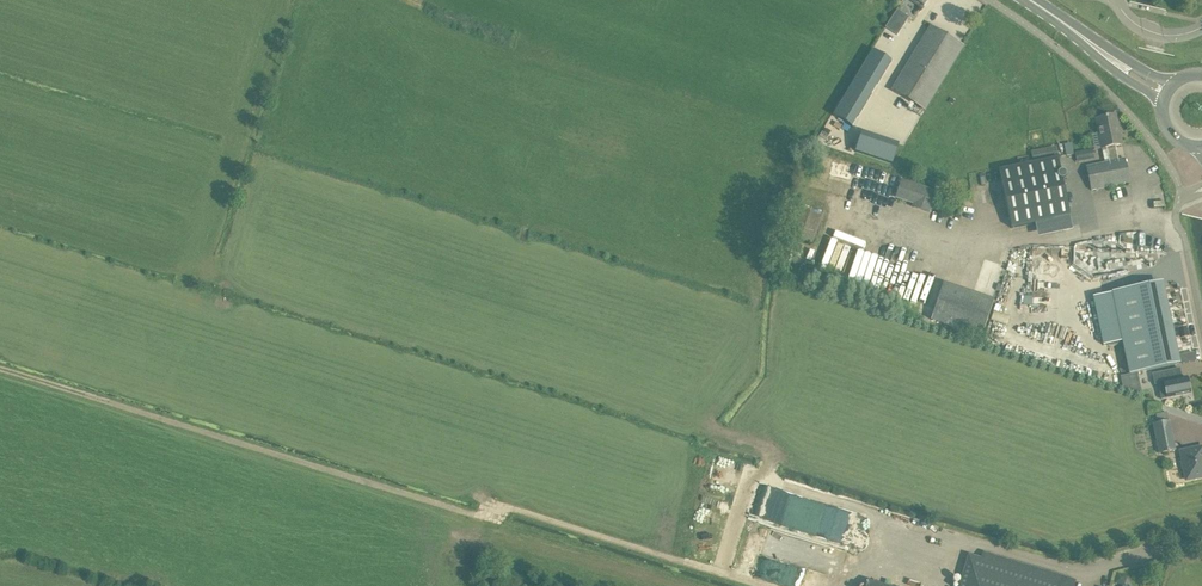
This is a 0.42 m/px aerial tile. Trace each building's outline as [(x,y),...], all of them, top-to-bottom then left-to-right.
[(897,9),(886,27),(897,35),(909,17),(897,9)] [(931,26),(891,91),(925,111),(964,46),(931,26)] [(873,50),(833,115),(852,127),(891,61),(873,50)] [(1096,120),(1105,163),(1119,160),(1116,146),(1122,144),(1116,115),(1096,120)] [(862,131),(855,152),(891,164),(898,144),(862,131)] [(1056,146),(1031,151),(1034,162),(1058,157),(1059,157),(1056,146)] [(1077,162),(1095,159),(1093,149),(1075,153),(1077,162)] [(1035,223),(1038,237),(1072,230),(1070,216),(1058,157),(1034,162),(1000,169),(1011,228),(1035,223)] [(1091,190),(1129,182),(1130,182),(1125,159),(1119,160),(1105,163),(1086,167),(1091,190)] [(932,209),(938,194),(903,182),(897,198),(915,204),(914,208),(929,213),(930,209),(932,209)] [(981,336),(993,299),(942,282),(930,320),(981,336)] [(1159,283),(1113,292),(1130,374),(1138,373),(1176,365),(1159,283)] [(1193,353),(1179,356),(1180,364),(1195,361),(1193,353)] [(1190,393),(1187,377),(1180,378),(1178,370),(1180,370),(1180,369),(1153,374),(1155,384),(1158,384),(1162,399),(1190,393)] [(1130,374),(1120,376),(1123,390),(1142,396),(1138,373),(1130,374)] [(1154,424),(1160,453),(1174,450),(1169,421),(1154,424)] [(1186,480),(1201,477),(1201,456),(1200,447),(1180,451),(1186,480)] [(1075,581),(983,553),(981,558),(969,555),(959,585),(1073,585),(1075,581)]
